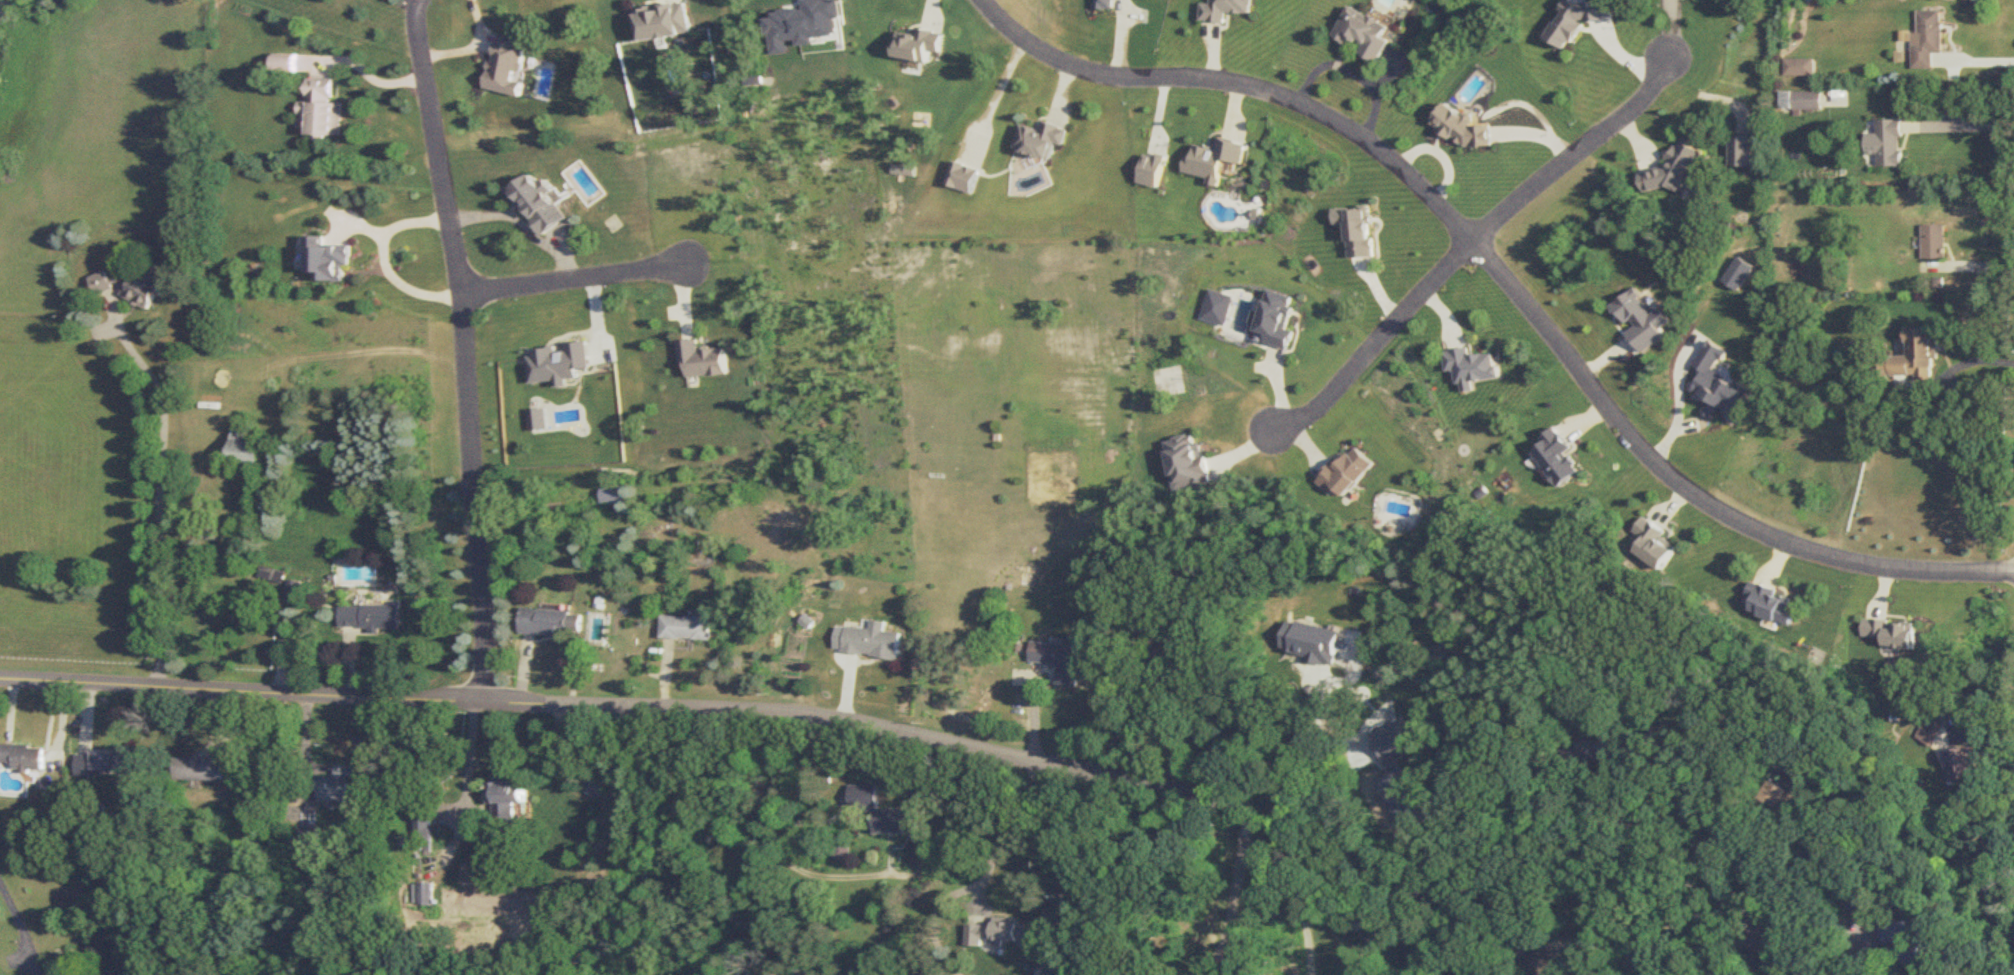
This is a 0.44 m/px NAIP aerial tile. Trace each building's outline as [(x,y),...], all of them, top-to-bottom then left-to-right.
[(1086,8),(1105,10),(1106,0),(1087,0),(1086,8)] [(1253,14),(1253,0),(1211,0),(1211,4),(1200,4),(1199,22),(1225,23),(1225,12),(1253,14)] [(640,41),(689,34),(684,2),(636,9),(640,41)] [(1395,40),(1389,37),(1395,25),(1353,5),(1338,37),(1354,45),(1356,39),(1369,45),(1365,54),(1384,63),(1395,40)] [(1945,52),(1945,12),(1920,12),(1920,33),(1914,33),(1914,69),(1934,69),(1934,52),(1945,52)] [(481,90),(515,97),(519,78),(517,78),(524,47),(515,45),(516,38),(493,33),(481,90)] [(1816,76),(1816,59),(1786,59),(1786,76),(1816,76)] [(342,103),(333,103),(334,79),(308,78),(308,103),(300,103),(300,114),(310,115),(309,140),(342,140),(342,103)] [(1782,92),(1782,110),(1824,110),(1824,92),(1782,92)] [(1879,120),(1879,167),(1905,167),(1905,120),(1879,120)] [(1008,125),(1001,148),(1036,160),(1041,144),(1049,146),(1055,130),(1030,122),(1027,131),(1008,125)] [(957,194),(965,171),(941,162),(932,185),(957,194)] [(497,194),(534,235),(558,214),(532,185),(521,173),(497,194)] [(1372,257),(1372,211),(1347,211),(1347,257),(1372,257)] [(1946,226),(1924,226),(1924,261),(1946,261),(1946,226)] [(320,281),(349,282),(349,239),(307,239),(307,272),(320,273),(320,281)] [(151,311),(162,289),(158,279),(160,277),(149,271),(132,277),(129,283),(119,278),(113,281),(109,272),(93,278),(99,296),(121,289),(124,298),(151,311)] [(1941,374),(1940,329),(1909,330),(1910,358),(1877,358),(1877,375),(1941,374)] [(713,376),(712,349),(686,350),(686,340),(665,341),(666,365),(674,365),(675,378),(713,376)] [(1498,381),(1495,353),(1470,356),(1469,349),(1442,351),(1444,372),(1456,371),(1457,385),(1498,381)] [(247,440),(248,420),(236,420),(233,463),(263,465),(265,442),(247,440)] [(1582,470),(1552,429),(1541,437),(1545,443),(1531,453),(1556,488),(1582,470)] [(1159,440),(1168,493),(1203,486),(1194,434),(1159,440)] [(1326,496),(1331,490),(1340,497),(1367,463),(1344,444),(1311,484),(1326,496)] [(618,486),(594,486),(594,505),(618,505),(618,486)] [(1669,532),(1645,517),(1634,533),(1644,540),(1636,553),(1664,570),(1677,550),(1663,541),(1669,532)] [(290,600),(300,602),(303,583),(293,581),(290,600)] [(1789,626),(1795,610),(1787,607),(1791,597),(1751,583),(1742,610),(1789,626)] [(401,603),(342,603),(342,629),(401,629),(401,603)] [(581,612),(522,609),(521,634),(580,637),(581,612)] [(710,639),(710,616),(660,616),(660,639),(710,639)] [(846,627),(843,655),(897,661),(900,634),(884,632),(885,623),(871,621),(870,630),(846,627)] [(1028,663),(1078,669),(1081,648),(1031,641),(1028,663)] [(1943,729),(1926,720),(1916,739),(1933,748),(1943,729)] [(1385,742),(1394,758),(1412,748),(1404,732),(1385,742)] [(47,747),(0,745),(0,768),(46,769),(47,747)] [(1976,748),(1950,752),(1956,784),(1982,779),(1976,748)] [(78,773),(131,772),(130,749),(115,749),(115,753),(78,754),(78,773)] [(175,781),(222,782),(222,761),(175,760),(175,781)] [(354,766),(336,766),(336,778),(318,778),(318,803),(354,803),(354,766)] [(1419,811),(1399,773),(1382,782),(1402,820),(1419,811)] [(1793,817),(1804,799),(1776,782),(1765,800),(1793,817)] [(492,806),(499,806),(499,828),(518,828),(517,805),(527,804),(527,783),(492,784),(492,806)] [(921,833),(921,810),(881,811),(880,786),(852,786),(852,811),(876,810),(877,835),(921,833)] [(434,905),(434,885),(414,885),(414,905),(434,905)] [(968,948),(984,948),(984,942),(1031,944),(1031,952),(1043,952),(1044,925),(968,923),(968,948)]
